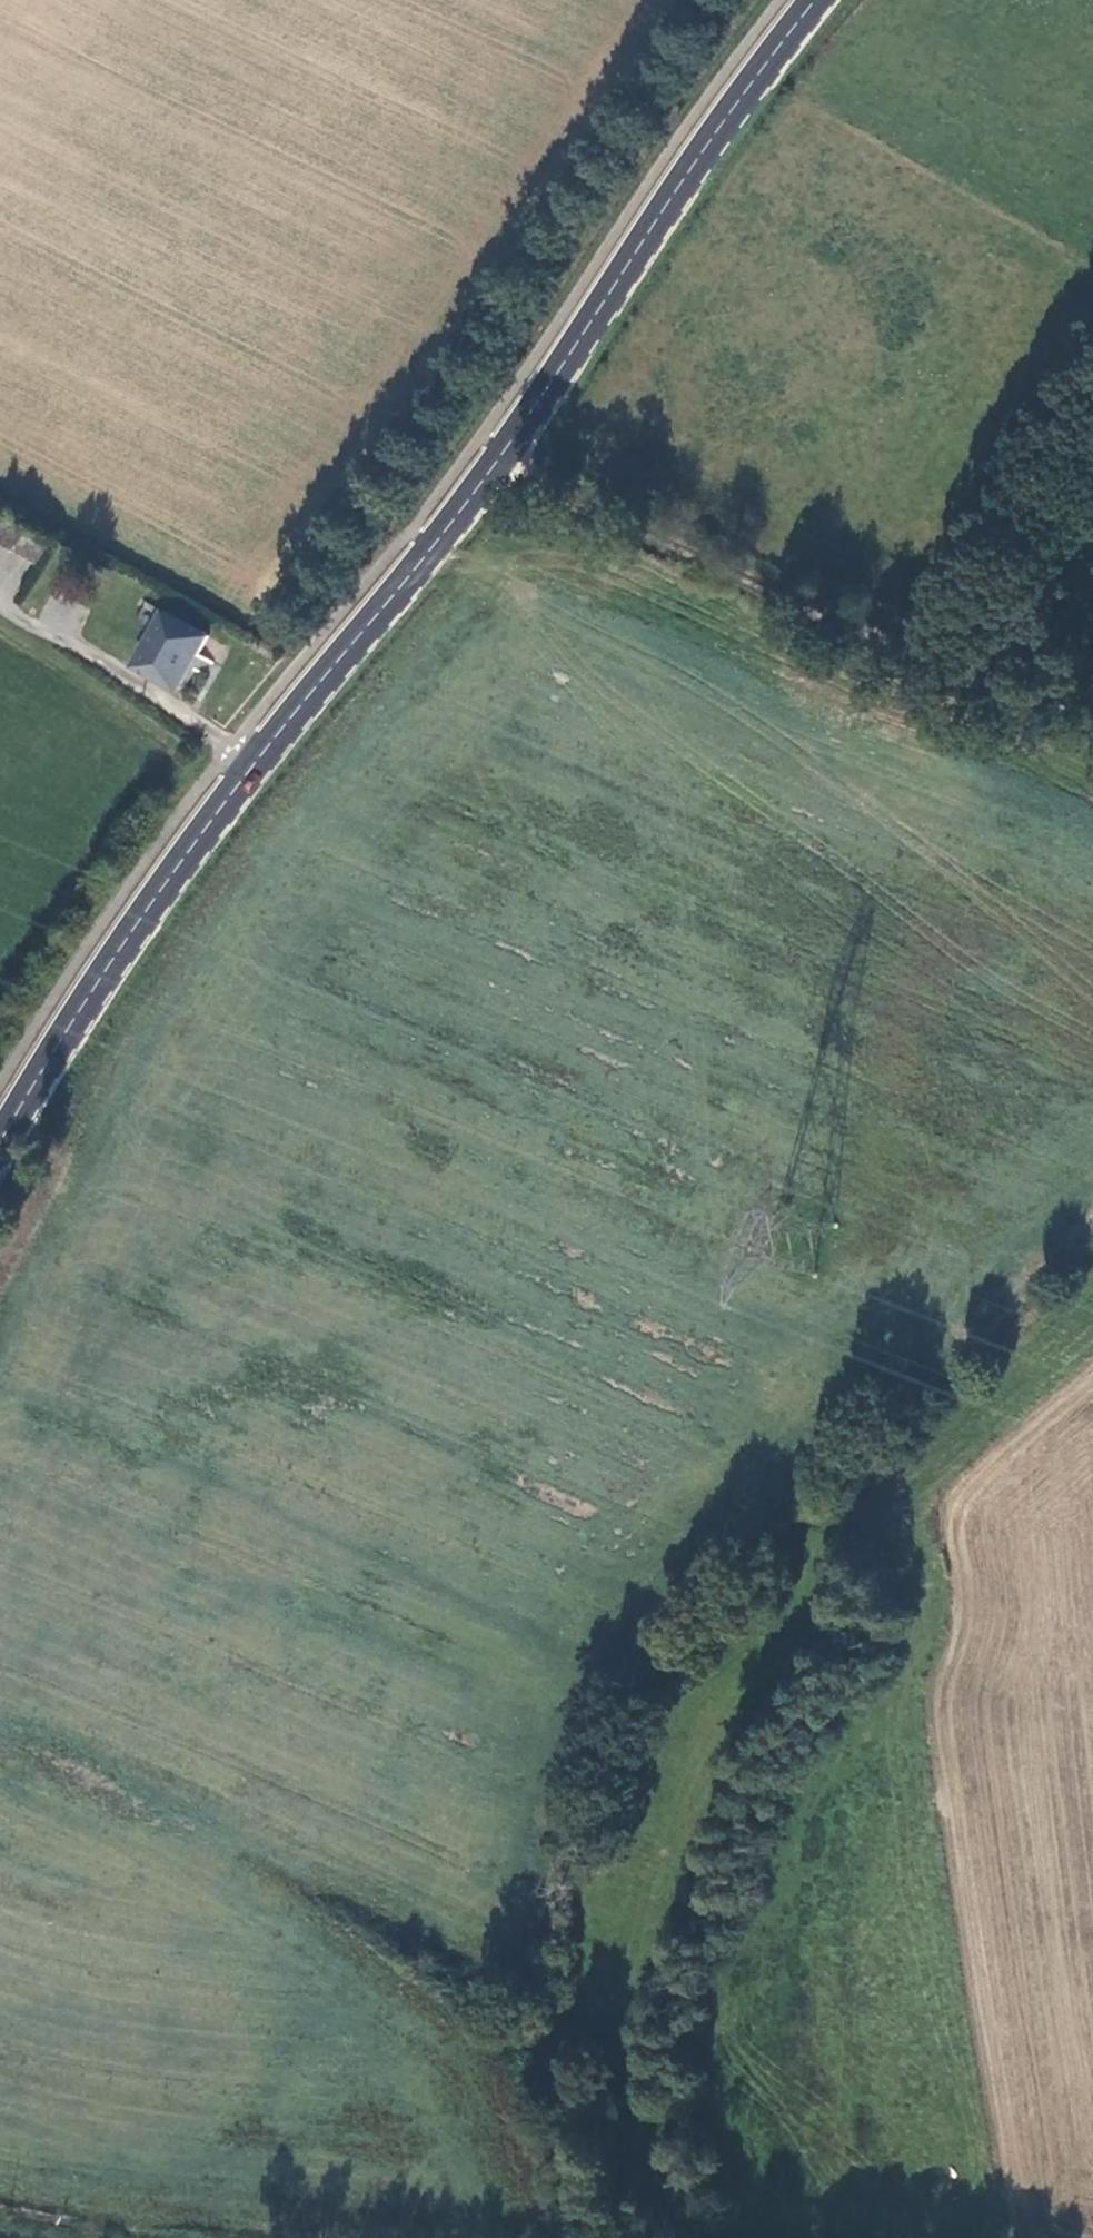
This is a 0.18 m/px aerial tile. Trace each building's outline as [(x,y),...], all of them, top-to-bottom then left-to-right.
[(210,638),(165,614),(133,668),(177,694),(210,638)]
